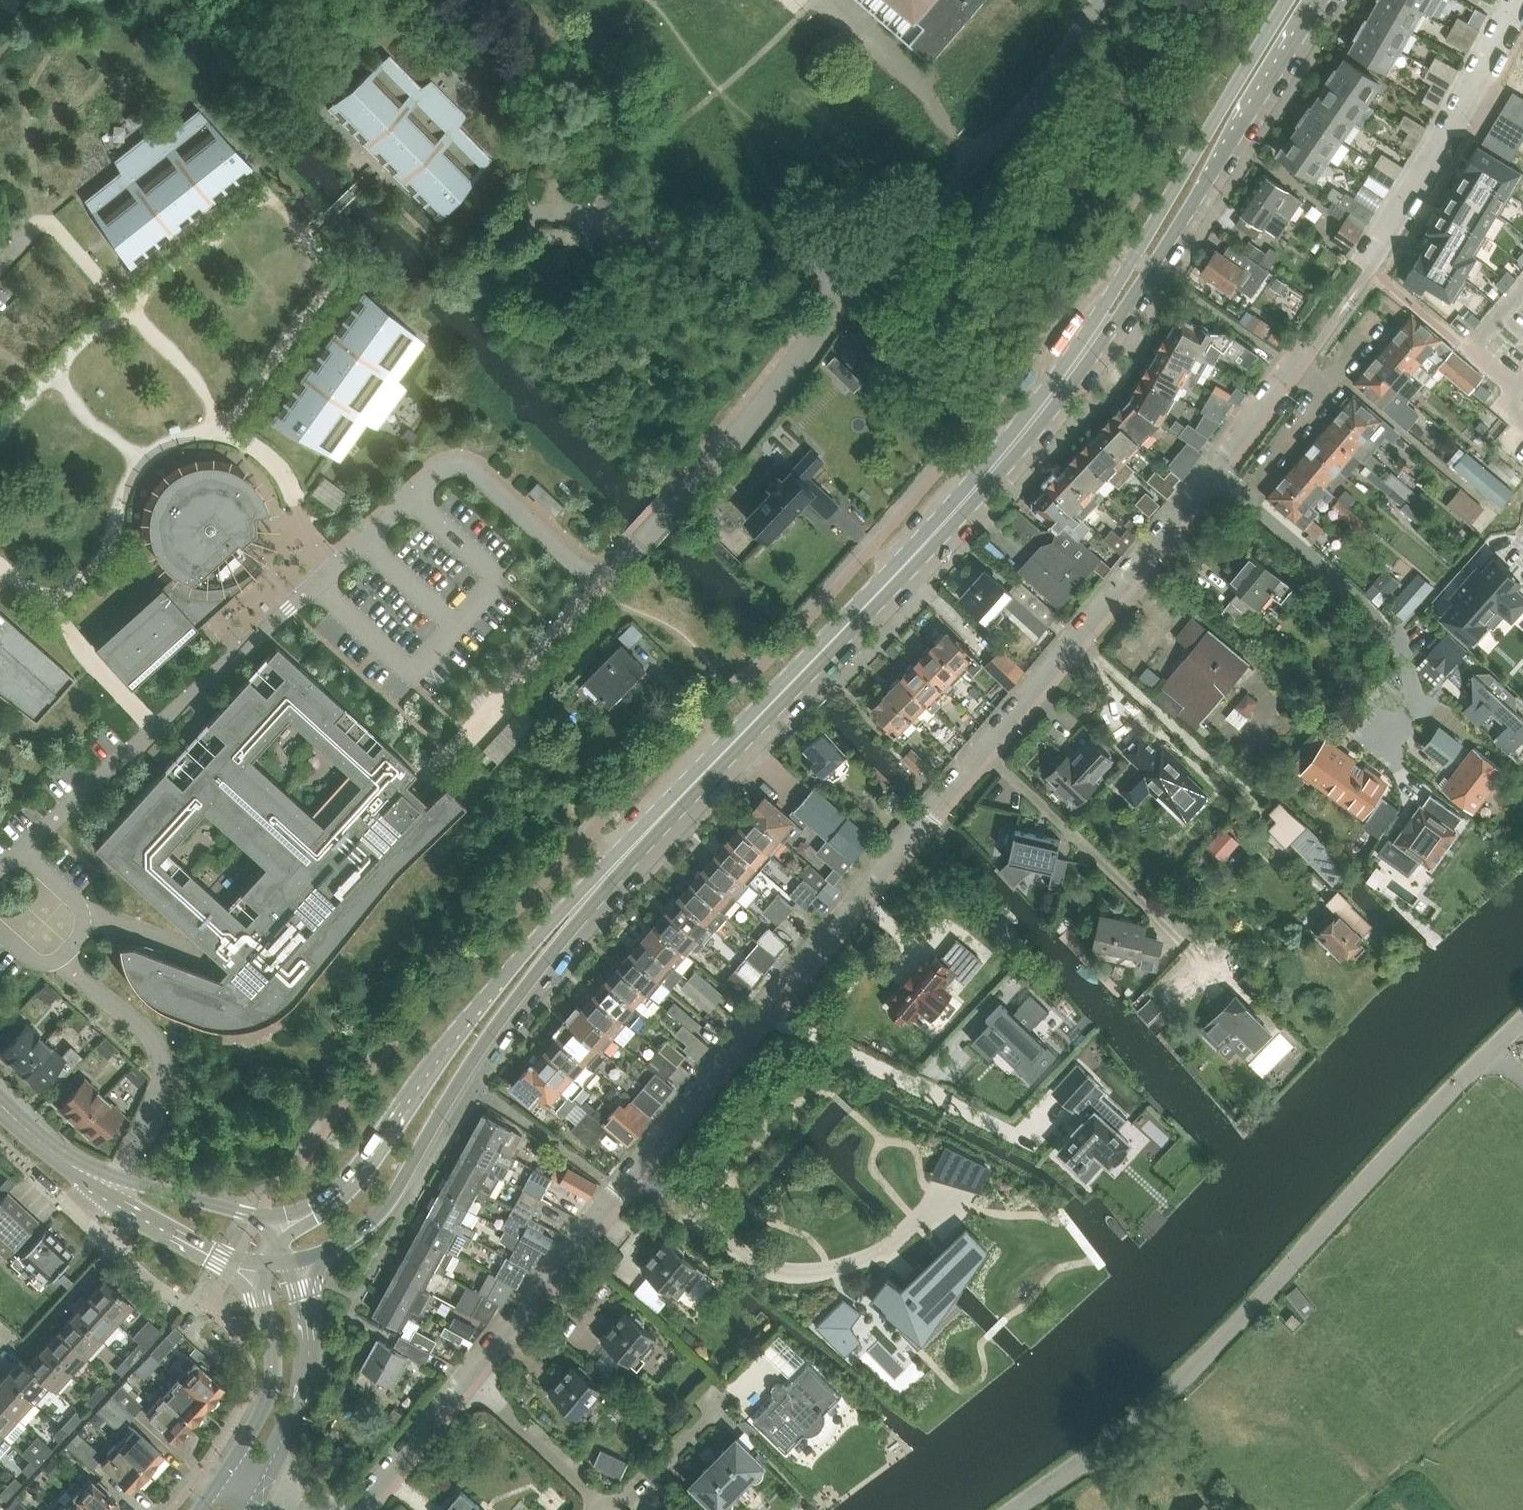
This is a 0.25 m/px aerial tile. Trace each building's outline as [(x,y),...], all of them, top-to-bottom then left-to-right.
[(917,23),(937,0),(890,0),(917,23)] [(917,23),(923,28),(909,45),(930,63),(985,0),(937,0),(917,23)] [(1374,9),(1410,30),(1422,11),(1403,0),(1380,0),(1374,9)] [(1422,11),(1430,16),(1439,0),(1403,0),(1422,11)] [(1366,20),(1361,28),(1399,50),(1410,30),(1374,9),(1367,21),(1366,20)] [(1458,17),(1452,28),(1474,40),(1480,29),(1458,17)] [(1358,37),(1351,50),(1387,71),(1399,50),(1361,28),(1356,36),(1358,37)] [(1452,28),(1446,39),(1468,51),(1474,40),(1452,28)] [(1436,57),(1430,68),(1441,74),(1452,81),(1459,69),(1447,63),(1436,57)] [(1335,70),(1330,78),(1366,103),(1379,83),(1345,59),(1337,71),(1335,70)] [(400,182),(437,220),(438,219),(434,214),(460,188),(462,191),(484,165),(449,129),(461,112),(434,84),(416,96),(381,61),(355,82),(358,84),(331,110),(327,105),(326,106),(363,144),(372,135),(380,143),(370,152),(392,174),(399,168),(407,175),(400,182)] [(1432,84),(1422,101),(1436,110),(1441,101),(1446,92),(1452,81),(1441,74),(1430,68),(1423,79),(1432,84)] [(1326,87),(1319,98),(1353,121),(1366,103),(1330,78),(1325,85),(1326,87)] [(1480,145),(1508,162),(1522,137),(1522,97),(1513,91),(1480,145)] [(1309,108),(1304,116),(1340,140),(1353,121),(1319,98),(1311,109),(1309,108)] [(1405,115),(1399,125),(1409,132),(1420,138),(1426,127),(1405,115)] [(129,176),(90,208),(108,235),(111,234),(133,262),(128,266),(129,267),(171,235),(163,225),(171,218),(179,228),(204,208),(198,200),(206,194),(212,201),(254,169),(253,168),(248,171),(225,143),(227,141),(205,116),(165,148),(149,134),(119,158),(129,176)] [(1301,124),(1293,136),(1327,159),(1340,140),(1304,116),(1299,123),(1301,124)] [(1409,132),(1403,142),(1414,149),(1420,138),(1409,132)] [(1284,146),(1278,153),(1280,154),(1280,155),(1314,179),(1327,159),(1293,136),(1285,147),(1284,146)] [(1465,166),(1512,194),(1522,176),(1522,172),(1508,163),(1480,146),(1478,145),(1465,166)] [(1382,154),(1376,164),(1396,177),(1403,167),(1382,154)] [(1376,164),(1369,175),(1390,188),(1396,177),(1376,164)] [(1466,168),(1454,187),(1496,212),(1495,214),(1499,216),(1512,194),(1465,166),(1465,167),(1466,168)] [(1263,174),(1250,192),(1287,219),(1289,221),(1290,219),(1302,201),(1289,192),(1263,174)] [(1454,187),(1441,208),(1483,233),(1484,232),(1495,214),(1496,212),(1454,187)] [(1238,219),(1234,224),(1255,239),(1268,220),(1283,230),(1289,221),(1287,219),(1250,192),(1237,211),(1241,214),(1238,219)] [(1346,194),(1339,203),(1367,222),(1368,222),(1370,219),(1374,213),(1375,211),(1357,200),(1347,193),(1346,194)] [(1335,201),(1329,211),(1342,219),(1348,210),(1335,201)] [(1441,208),(1428,229),(1433,233),(1434,231),(1476,257),(1476,256),(1475,255),(1488,235),(1484,232),(1483,233),(1441,208)] [(1346,219),(1332,239),(1348,250),(1361,230),(1362,229),(1358,226),(1348,219),(1346,218),(1346,219)] [(1433,233),(1422,252),(1463,277),(1464,276),(1476,257),(1434,231),(1433,233)] [(1248,242),(1241,252),(1263,267),(1270,257),(1248,242)] [(1203,270),(1201,273),(1217,285),(1218,290),(1223,293),(1227,292),(1229,293),(1235,285),(1241,289),(1241,288),(1251,295),(1267,271),(1233,248),(1226,258),(1217,251),(1210,261),(1206,261),(1202,267),(1203,270)] [(1422,252),(1404,281),(1422,292),(1427,285),(1454,301),(1468,279),(1464,276),(1463,277),(1422,252)] [(1507,270),(1502,277),(1511,285),(1517,278),(1507,270)] [(1502,277),(1496,284),(1505,292),(1511,285),(1502,277)] [(1281,292),(1286,285),(1277,278),(1271,286),(1281,292)] [(362,290),(269,418),(270,419),(274,414),(304,436),(302,438),(331,455),(360,414),(379,424),(402,392),(387,377),(417,336),(391,314),(389,317),(360,295),(363,290),(362,290)] [(1472,312),(1466,319),(1475,327),(1481,320),(1472,312)] [(1411,314),(1397,332),(1424,355),(1432,346),(1444,357),(1437,366),(1468,392),(1483,376),(1411,314)] [(1253,315),(1246,325),(1259,334),(1266,324),(1253,315)] [(1177,320),(1168,337),(1200,356),(1209,361),(1210,362),(1213,364),(1221,350),(1239,363),(1248,370),(1252,364),(1258,355),(1229,334),(1212,334),(1210,333),(1209,328),(1203,325),(1198,326),(1185,318),(1177,320)] [(844,332),(843,357),(870,358),(871,332),(858,332),(844,331),(844,332)] [(1275,331),(1269,339),(1279,346),(1284,338),(1275,331)] [(1396,332),(1383,348),(1422,381),(1424,383),(1432,375),(1417,363),(1424,355),(1397,332),(1396,332)] [(1160,350),(1156,358),(1188,377),(1197,382),(1209,361),(1200,356),(1168,337),(1166,339),(1163,340),(1159,346),(1160,350)] [(1383,348),(1369,364),(1396,387),(1402,381),(1414,391),(1422,381),(1383,348)] [(836,355),(827,365),(841,378),(850,369),(836,355)] [(1146,368),(1143,374),(1144,377),(1143,379),(1175,397),(1188,377),(1156,358),(1151,366),(1146,368)] [(1369,364),(1355,381),(1395,416),(1404,423),(1407,426),(1419,413),(1406,403),(1409,399),(1408,398),(1396,387),(1369,364)] [(864,382),(850,369),(841,378),(855,391),(864,382)] [(1131,400),(1131,401),(1160,423),(1175,397),(1143,379),(1142,381),(1138,382),(1134,388),(1136,392),(1131,400)] [(1236,386),(1228,398),(1235,403),(1238,405),(1246,394),(1244,392),(1236,386)] [(1213,391),(1201,410),(1204,412),(1203,414),(1219,423),(1219,422),(1232,403),(1213,391)] [(1353,396),(1339,412),(1368,436),(1379,445),(1385,438),(1392,443),(1400,434),(1391,426),(1354,394),(1353,396)] [(1115,417),(1114,418),(1141,443),(1160,423),(1131,401),(1124,408),(1119,408),(1114,413),(1115,417)] [(1335,417),(1325,429),(1364,462),(1371,454),(1379,445),(1368,436),(1339,412),(1339,413),(1335,417)] [(1203,414),(1195,428),(1207,438),(1213,430),(1218,423),(1219,423),(1203,414)] [(1104,429),(1098,436),(1125,461),(1141,443),(1114,418),(1113,420),(1109,419),(1104,424),(1104,429)] [(1483,420),(1476,428),(1484,434),(1490,427),(1483,420)] [(1413,431),(1412,431),(1420,437),(1424,432),(1417,425),(1413,431)] [(1324,430),(1311,445),(1339,470),(1347,477),(1349,475),(1361,461),(1363,463),(1364,462),(1325,429),(1324,430)] [(1083,452),(1081,453),(1108,478),(1117,468),(1128,478),(1135,470),(1125,461),(1098,436),(1090,444),(1086,443),(1082,448),(1083,452)] [(1311,445),(1296,462),(1324,486),(1339,470),(1311,445)] [(827,516),(839,504),(809,476),(824,460),(812,449),(784,478),(780,475),(771,485),(775,489),(747,518),(770,539),(772,537),(775,538),(779,537),(782,534),(783,530),(782,527),(809,498),(827,516)] [(1181,452),(1168,466),(1183,478),(1195,464),(1181,452)] [(1467,452),(1454,466),(1502,507),(1506,502),(1514,492),(1467,452)] [(1071,464),(1064,471),(1099,503),(1100,503),(1103,499),(1102,494),(1097,490),(1108,478),(1081,453),(1079,455),(1075,455),(1070,460),(1071,464)] [(1496,454),(1487,465),(1507,483),(1510,480),(1516,473),(1517,472),(1496,454)] [(1296,462),(1282,479),(1310,503),(1314,506),(1320,498),(1326,503),(1333,494),(1324,486),(1296,462)] [(177,575),(96,649),(96,653),(96,657),(98,663),(99,667),(102,671),(105,675),(109,680),(114,683),(120,686),(126,688),(132,689),(199,628),(195,623),(230,592),(234,597),(264,570),(243,547),(257,534),(256,517),(268,513),(267,508),(266,505),(265,503),(262,498),(261,496),(260,493),(259,492),(257,490),(256,489),(255,487),(250,484),(247,481),(243,478),(236,474),(229,471),(223,469),(214,467),(207,467),(196,469),(191,471),(183,474),(188,484),(170,500),(161,494),(158,498),(156,503),(154,507),(153,512),(152,518),(151,523),(151,528),(151,531),(152,535),(152,539),(177,575)] [(1148,482),(1166,499),(1168,497),(1175,488),(1173,486),(1181,477),(1172,469),(1171,471),(1164,479),(1156,472),(1148,482)] [(1371,470),(1366,476),(1387,494),(1393,487),(1384,479),(1383,480),(1371,470)] [(1049,486),(1048,488),(1081,518),(1090,526),(1099,516),(1093,510),(1099,503),(1064,471),(1057,479),(1052,478),(1048,483),(1049,486)] [(1391,471),(1384,479),(1393,487),(1405,498),(1412,490),(1391,471)] [(1516,473),(1510,480),(1516,486),(1522,478),(1516,473)] [(323,476),(311,493),(335,510),(347,494),(324,477),(323,476)] [(1282,479),(1268,496),(1317,538),(1324,530),(1312,520),(1318,512),(1312,507),(1314,506),(1310,503),(1282,479)] [(538,482),(529,492),(557,517),(566,507),(538,482)] [(1048,488),(1033,503),(1034,510),(1046,521),(1046,525),(1051,530),(1055,529),(1057,531),(1063,526),(1072,535),(1078,528),(1074,525),(1081,518),(1048,488)] [(1462,489),(1448,505),(1472,525),(1485,509),(1462,489)] [(1345,490),(1338,497),(1349,506),(1355,499),(1345,490)] [(1145,495),(1137,503),(1150,516),(1158,507),(1145,495)] [(1337,499),(1331,507),(1366,536),(1372,528),(1337,499)] [(1405,503),(1400,509),(1418,524),(1423,518),(1405,503)] [(1133,521),(1127,527),(1127,528),(1130,531),(1137,536),(1143,529),(1133,521)] [(1018,571),(1013,577),(1017,581),(1054,614),(1059,608),(1095,568),(1102,561),(1097,558),(1079,542),(1072,535),(1063,526),(1057,531),(1054,543),(1042,546),(1032,557),(1018,571)] [(1111,530),(1104,538),(1122,554),(1137,536),(1130,531),(1127,528),(1120,537),(1111,530)] [(1231,600),(1221,612),(1251,637),(1260,625),(1251,617),(1272,592),(1282,600),(1293,587),(1254,554),(1235,576),(1245,584),(1231,600)] [(1448,622),(1474,645),(1491,626),(1485,621),(1499,606),(1507,614),(1512,618),(1522,605),(1522,594),(1515,587),(1517,586),(1519,583),(1520,581),(1519,580),(1513,575),(1494,558),(1483,570),(1474,580),(1470,576),(1452,596),(1455,598),(1463,605),(1448,622)] [(1381,564),(1380,566),(1385,570),(1388,573),(1390,572),(1393,567),(1385,560),(1381,564)] [(1102,561),(1095,568),(1105,577),(1111,570),(1102,561)] [(984,569),(959,597),(984,620),(1005,598),(1016,608),(1013,611),(1023,621),(1031,612),(1048,627),(1058,617),(1054,614),(1017,581),(1008,590),(984,569)] [(1385,570),(1372,584),(1386,596),(1399,582),(1388,573),(1385,570)] [(1413,579),(1407,587),(1411,590),(1422,600),(1429,593),(1434,588),(1419,574),(1413,579)] [(1373,586),(1367,593),(1379,604),(1385,597),(1373,586)] [(1407,587),(1392,603),(1408,617),(1422,600),(1411,590),(1407,587)] [(1391,605),(1387,609),(1402,623),(1406,619),(1408,617),(1392,603),(1391,605)] [(25,713),(36,721),(74,678),(0,612),(0,694),(25,713)] [(1163,685),(1153,696),(1207,741),(1213,733),(1201,723),(1222,698),(1234,683),(1231,680),(1246,662),(1193,617),(1176,637),(1194,653),(1187,661),(1184,659),(1163,685)] [(632,622),(619,635),(631,647),(644,634),(632,622)] [(950,630),(933,647),(961,675),(969,667),(974,671),(982,663),(950,630)] [(1447,633),(1426,656),(1446,674),(1467,651),(1447,633)] [(323,687),(300,666),(295,672),(291,668),(286,663),(290,659),(276,646),(206,723),(182,750),(164,770),(163,770),(93,847),(139,889),(142,886),(205,944),(203,946),(200,949),(219,967),(210,977),(201,973),(199,977),(186,972),(188,968),(169,961),(172,954),(147,944),(123,945),(124,949),(125,957),(129,967),(134,977),(143,987),(149,993),(158,1000),(170,1006),(198,1016),(200,1011),(210,1014),(222,1015),(232,1015),(242,1014),(248,1013),(254,1011),(258,1009),(262,1007),(266,1005),(269,1003),(273,1000),(277,997),(282,993),(287,987),(292,991),(423,827),(436,811),(420,797),(423,794),(418,789),(414,787),(410,788),(405,783),(415,772),(391,750),(387,755),(382,750),(384,748),(320,690),(323,687)] [(609,702),(644,667),(623,646),(588,681),(609,702)] [(933,647),(917,663),(945,691),(948,694),(956,686),(953,683),(961,675),(933,647)] [(1001,650),(993,658),(1008,673),(1012,670),(1016,665),(1017,665),(1016,664),(1001,649),(1001,650)] [(993,658),(984,666),(1000,682),(1008,673),(993,658)] [(917,663),(902,678),(930,707),(933,710),(940,702),(937,699),(945,691),(917,663)] [(1148,666),(1137,679),(1151,691),(1162,679),(1148,666)] [(1463,711),(1479,725),(1494,709),(1509,723),(1494,739),(1519,762),(1522,757),(1522,718),(1517,712),(1509,704),(1516,696),(1490,672),(1483,680),(1475,673),(1473,672),(1474,698),(1475,709),(1470,715),(1464,710),(1463,711)] [(902,678),(886,694),(914,723),(914,722),(917,725),(925,717),(922,714),(930,707),(902,678)] [(886,694),(871,710),(904,742),(912,735),(907,730),(914,723),(886,694)] [(522,706),(483,748),(498,762),(538,719),(523,705),(522,706)] [(1428,742),(1424,746),(1429,750),(1442,761),(1447,764),(1450,759),(1458,750),(1462,745),(1457,741),(1444,731),(1439,727),(1436,732),(1428,742)] [(824,732),(805,750),(814,760),(810,763),(812,765),(811,769),(812,774),(817,775),(821,775),(823,777),(845,756),(824,732)] [(1140,767),(1119,789),(1133,802),(1147,787),(1159,798),(1167,790),(1192,814),(1209,796),(1184,772),(1188,767),(1172,751),(1159,764),(1152,758),(1158,752),(1140,734),(1123,752),(1140,767)] [(1068,757),(1049,776),(1067,792),(1065,794),(1074,803),(1075,801),(1077,803),(1096,783),(1091,779),(1110,759),(1091,741),(1072,761),(1068,757)] [(1308,748),(1295,766),(1345,802),(1362,814),(1364,815),(1365,814),(1368,809),(1386,784),(1326,741),(1325,742),(1317,754),(1308,748)] [(1474,749),(1443,789),(1473,812),(1504,772),(1474,749)] [(912,750),(902,759),(918,775),(927,766),(912,750)] [(812,787),(793,809),(809,823),(826,838),(853,860),(872,838),(871,838),(849,818),(812,787)] [(1106,789),(1099,797),(1106,804),(1113,796),(1106,789)] [(1389,838),(1378,853),(1393,864),(1395,862),(1408,871),(1418,858),(1431,868),(1458,831),(1455,829),(1463,817),(1431,794),(1422,805),(1421,804),(1413,816),(1411,815),(1411,816),(1412,817),(1403,829),(1402,828),(1401,829),(1402,830),(1394,842),(1389,838)] [(765,796),(750,813),(751,814),(780,839),(784,842),(790,835),(795,839),(804,829),(765,796)] [(1274,816),(1268,821),(1273,826),(1271,829),(1286,844),(1290,841),(1333,884),(1339,878),(1344,872),(1341,869),(1346,864),(1341,859),(1336,864),(1324,852),(1328,849),(1305,826),(1289,813),(1280,805),(1272,813),(1274,816)] [(859,809),(851,819),(861,828),(869,818),(859,809)] [(751,814),(739,828),(772,856),(784,842),(780,839),(751,814)] [(739,828),(728,841),(760,870),(772,856),(739,828)] [(1224,829),(1208,847),(1223,860),(1239,843),(1224,829)] [(1008,863),(999,872),(1014,888),(1035,868),(1052,872),(1049,887),(1061,890),(1068,859),(1057,857),(1061,841),(1016,831),(1008,863)] [(826,838),(816,850),(834,866),(842,873),(853,860),(826,838)] [(728,841),(715,855),(747,884),(760,870),(728,841)] [(1126,851),(1117,861),(1125,868),(1134,859),(1126,851)] [(715,855),(703,869),(736,899),(749,885),(747,884),(715,855)] [(804,878),(801,882),(817,896),(828,882),(809,865),(801,875),(804,878)] [(703,869),(692,883),(725,913),(736,899),(703,869)] [(801,882),(789,895),(805,909),(817,896),(801,882)] [(828,882),(817,896),(827,904),(839,891),(828,882)] [(692,883),(679,898),(714,929),(715,929),(716,930),(728,916),(724,913),(725,913),(692,883)] [(1339,915),(1319,935),(1341,958),(1362,937),(1360,935),(1369,925),(1351,908),(1353,906),(1338,891),(1326,903),(1339,915)] [(776,896),(770,904),(785,918),(795,907),(779,893),(776,896)] [(679,898),(667,911),(703,943),(714,929),(679,898)] [(770,904),(763,912),(778,926),(785,918),(770,904)] [(667,911),(655,925),(687,953),(692,948),(697,951),(703,944),(702,943),(703,943),(667,911)] [(1102,916),(1095,947),(1111,951),(1118,962),(1129,955),(1132,956),(1136,963),(1135,967),(1157,971),(1163,939),(1144,934),(1146,926),(1102,916)] [(655,925),(643,939),(675,968),(678,964),(687,953),(655,925)] [(768,928),(757,941),(758,943),(777,959),(788,945),(768,928)] [(643,939),(631,954),(663,982),(671,972),(675,968),(643,939)] [(973,953),(956,940),(940,959),(956,973),(973,953)] [(758,943),(746,957),(765,974),(777,959),(758,943)] [(896,1003),(891,1009),(903,1020),(908,1014),(912,1016),(919,1007),(931,1017),(950,994),(945,989),(957,975),(965,982),(982,961),(973,953),(956,973),(940,959),(936,956),(931,962),(928,959),(916,973),(915,972),(904,985),(905,986),(893,1001),(896,1003)] [(631,954),(619,967),(651,996),(662,982),(663,982),(631,954)] [(746,957),(734,970),(754,987),(765,974),(746,957)] [(619,967),(607,981),(635,1006),(641,1012),(642,1013),(654,999),(650,996),(651,996),(619,967)] [(734,970),(723,984),(742,1001),(754,987),(734,970)] [(696,971),(689,980),(716,1004),(724,995),(696,971)] [(689,980),(681,988),(709,1012),(716,1004),(689,980)] [(607,981),(595,995),(623,1020),(625,1022),(627,1023),(630,1026),(641,1012),(635,1006),(607,981)] [(47,983),(38,993),(46,1001),(55,991),(47,983)] [(990,1021),(972,1040),(973,1041),(975,1040),(990,1054),(996,1048),(1007,1037),(1027,1056),(1016,1067),(1032,1082),(1056,1056),(1046,1047),(1047,1046),(1030,1030),(1035,1024),(1036,1025),(1049,1011),(1031,994),(1018,1008),(1013,1014),(1005,1005),(1001,1002),(987,1017),(990,1021)] [(595,995),(583,1009),(615,1038),(627,1023),(625,1022),(623,1020),(595,995)] [(1215,1017),(1201,1032),(1218,1049),(1236,1030),(1255,1049),(1272,1032),(1271,1030),(1278,1024),(1261,1008),(1254,1014),(1236,996),(1233,999),(1229,995),(1223,1001),(1212,1012),(1211,1013),(1215,1017)] [(1152,998),(1139,1010),(1149,1021),(1163,1009),(1152,998)] [(674,1000),(667,1009),(683,1024),(692,1031),(699,1022),(674,1000)] [(583,1009),(571,1023),(604,1052),(615,1038),(583,1009)] [(67,1020),(76,1028),(85,1019),(76,1011),(67,1020)] [(571,1023),(559,1037),(587,1062),(595,1069),(603,1059),(607,1055),(604,1052),(571,1023)] [(0,1053),(0,1054),(19,1071),(46,1042),(26,1024),(0,1053)] [(683,1024),(675,1033),(687,1043),(683,1049),(696,1060),(708,1046),(691,1031),(692,1031),(683,1024)] [(559,1037),(547,1051),(575,1076),(585,1085),(597,1071),(595,1069),(587,1062),(559,1037)] [(105,1055),(113,1045),(106,1038),(97,1048),(105,1055)] [(668,1040),(658,1051),(677,1067),(686,1056),(668,1040)] [(46,1042),(19,1071),(37,1089),(65,1060),(46,1042)] [(547,1051),(535,1065),(570,1096),(574,1099),(585,1085),(575,1076),(547,1051)] [(658,1051),(646,1065),(656,1073),(673,1089),(674,1088),(665,1080),(677,1067),(658,1051)] [(520,1079),(512,1088),(530,1102),(537,1093),(557,1110),(564,1117),(577,1103),(573,1099),(574,1099),(570,1096),(535,1065),(533,1064),(520,1079)] [(1078,1065),(1055,1092),(1074,1110),(1076,1108),(1089,1120),(1085,1124),(1083,1123),(1082,1124),(1083,1125),(1077,1132),(1076,1131),(1075,1132),(1076,1133),(1060,1151),(1079,1168),(1095,1150),(1107,1161),(1110,1164),(1129,1143),(1117,1132),(1128,1120),(1102,1096),(1106,1091),(1078,1065)] [(127,1075),(135,1082),(143,1073),(136,1066),(127,1075)] [(656,1073),(644,1087),(661,1102),(673,1089),(656,1073)] [(85,1079),(58,1108),(77,1125),(104,1096),(85,1079)] [(644,1087),(632,1101),(649,1116),(661,1102),(644,1087)] [(104,1096),(77,1125),(96,1143),(123,1114),(104,1096)] [(585,1101),(581,1106),(587,1111),(592,1115),(596,1110),(585,1101)] [(620,1103),(614,1110),(639,1132),(651,1118),(649,1116),(632,1101),(626,1108),(620,1103)] [(614,1110),(602,1124),(607,1128),(607,1127),(627,1146),(639,1132),(614,1110)] [(587,1111),(572,1130),(591,1147),(607,1128),(602,1124),(592,1115),(587,1111)] [(484,1114),(473,1134),(512,1156),(523,1137),(512,1131),(513,1130),(484,1114)] [(473,1134),(462,1154),(491,1170),(501,1176),(503,1177),(509,1167),(511,1168),(516,1158),(512,1156),(473,1134)] [(948,1148),(936,1172),(951,1180),(963,1156),(948,1148)] [(462,1154),(451,1174),(489,1196),(501,1176),(491,1170),(462,1154)] [(555,1168),(551,1177),(553,1178),(557,1180),(558,1180),(560,1181),(559,1182),(588,1198),(597,1183),(568,1167),(564,1173),(562,1172),(557,1170),(555,1168)] [(535,1169),(525,1189),(542,1198),(553,1178),(551,1177),(535,1169)] [(451,1174),(440,1194),(469,1210),(475,1200),(485,1205),(489,1196),(451,1174)] [(0,1186),(0,1187),(6,1193),(7,1192),(15,1183),(9,1177),(0,1186)] [(525,1189),(514,1210),(530,1219),(531,1219),(542,1198),(525,1189)] [(0,1199),(0,1251),(2,1253),(10,1245),(13,1248),(35,1224),(38,1221),(7,1193),(7,1192),(6,1193),(0,1199)] [(440,1194),(429,1214),(439,1219),(473,1238),(477,1230),(472,1227),(478,1215),(469,1210),(440,1194)] [(509,1219),(503,1229),(524,1240),(543,1251),(542,1252),(544,1253),(545,1252),(552,1239),(527,1225),(530,1219),(514,1210),(509,1219)] [(426,1219),(418,1233),(447,1249),(454,1253),(456,1255),(456,1254),(462,1244),(468,1247),(473,1238),(439,1219),(429,1214),(426,1219)] [(13,1248),(19,1254),(19,1255),(19,1256),(45,1280),(46,1280),(46,1281),(72,1253),(54,1236),(53,1236),(52,1236),(47,1231),(46,1230),(47,1230),(44,1227),(40,1232),(35,1224),(13,1248)] [(888,1278),(872,1300),(882,1307),(881,1309),(886,1313),(887,1311),(907,1325),(903,1329),(919,1345),(960,1305),(956,1301),(945,1290),(956,1279),(983,1253),(987,1249),(967,1228),(936,1259),(925,1270),(921,1273),(920,1274),(909,1285),(904,1290),(888,1278)] [(418,1233),(407,1253),(444,1273),(454,1253),(447,1249),(418,1233)] [(524,1240),(513,1260),(532,1270),(542,1252),(543,1251),(524,1240)] [(645,1267),(644,1268),(650,1273),(666,1287),(674,1294),(678,1297),(685,1289),(688,1291),(705,1271),(699,1265),(685,1253),(683,1256),(666,1242),(656,1253),(645,1267)] [(407,1253),(396,1273),(433,1293),(440,1281),(447,1285),(451,1277),(444,1273),(407,1253)] [(507,1258),(502,1267),(522,1279),(528,1269),(531,1271),(532,1270),(513,1260),(507,1257),(507,1258)] [(496,1277),(502,1280),(514,1287),(517,1289),(518,1288),(522,1279),(502,1267),(496,1277)] [(64,1273),(58,1279),(67,1287),(72,1281),(64,1273)] [(396,1273),(386,1292),(422,1313),(425,1308),(433,1293),(396,1273)] [(650,1273),(634,1293),(656,1311),(662,1304),(662,1301),(657,1297),(666,1287),(650,1273)] [(490,1274),(479,1293),(491,1300),(499,1304),(498,1305),(502,1307),(502,1308),(503,1306),(514,1287),(502,1280),(496,1277),(490,1274)] [(103,1280),(87,1298),(116,1325),(132,1307),(117,1293),(103,1280)] [(1305,1317),(1316,1309),(1297,1286),(1286,1295),(1305,1317)] [(468,1287),(457,1307),(480,1320),(487,1323),(498,1305),(499,1304),(491,1300),(479,1293),(468,1287)] [(386,1292),(374,1313),(403,1329),(404,1330),(401,1335),(409,1340),(431,1352),(437,1341),(416,1329),(419,1323),(424,1326),(429,1317),(422,1313),(386,1292)] [(87,1298),(72,1315),(102,1341),(116,1325),(87,1298)] [(844,1300),(818,1325),(845,1353),(859,1339),(849,1325),(859,1311),(844,1300)] [(626,1313),(604,1339),(635,1365),(659,1336),(645,1324),(642,1327),(626,1313)] [(1293,1327),(1300,1320),(1292,1313),(1285,1320),(1293,1327)] [(72,1315),(57,1332),(86,1358),(102,1341),(72,1315)] [(455,1317),(449,1328),(470,1340),(476,1329),(455,1317)] [(161,1332),(148,1320),(134,1337),(147,1348),(161,1332)] [(446,1326),(442,1334),(467,1348),(473,1342),(470,1340),(449,1328),(446,1326)] [(686,1330),(681,1336),(691,1345),(696,1339),(686,1330)] [(57,1332),(42,1348),(71,1375),(86,1358),(57,1332)] [(377,1339),(360,1369),(393,1387),(409,1357),(424,1366),(431,1352),(409,1340),(401,1335),(400,1335),(393,1348),(377,1339)] [(165,1337),(148,1355),(158,1364),(175,1346),(165,1337)] [(28,1365),(27,1366),(49,1386),(56,1392),(71,1375),(42,1348),(27,1364),(28,1365)] [(132,1349),(122,1360),(129,1366),(139,1356),(132,1349)] [(206,1367),(201,1363),(196,1363),(188,1356),(179,1366),(187,1373),(179,1382),(206,1407),(207,1407),(211,1407),(218,1400),(216,1396),(223,1388),(206,1372),(206,1367)] [(21,1358),(4,1376),(34,1403),(49,1386),(27,1366),(28,1365),(27,1364),(21,1358)] [(122,1360),(114,1368),(121,1375),(129,1366),(122,1360)] [(140,1363),(133,1370),(139,1376),(146,1369),(140,1363)] [(774,1398),(753,1420),(786,1452),(803,1434),(807,1435),(810,1435),(814,1434),(817,1432),(820,1430),(822,1427),(824,1424),(824,1420),(824,1417),(823,1413),(841,1395),(808,1363),(787,1385),(784,1383),(772,1395),(774,1398)] [(572,1367),(551,1393),(581,1419),(606,1390),(592,1378),(591,1377),(591,1376),(591,1375),(591,1374),(579,1364),(574,1369),(572,1367)] [(0,1381),(0,1403),(18,1420),(34,1403),(4,1376),(0,1381)] [(123,1388),(127,1391),(132,1385),(126,1380),(121,1386),(123,1388)] [(206,1407),(179,1382),(177,1381),(162,1398),(191,1424),(191,1423),(195,1425),(201,1418),(199,1415),(206,1407)] [(101,1383),(91,1393),(98,1399),(108,1389),(101,1383)] [(110,1396),(133,1416),(143,1405),(120,1385),(110,1396)] [(91,1393),(84,1401),(91,1408),(98,1399),(91,1393)] [(125,1424),(133,1416),(110,1396),(96,1411),(88,1420),(93,1425),(94,1424),(97,1427),(104,1419),(113,1426),(125,1424)] [(184,1432),(191,1424),(162,1398),(145,1416),(174,1442),(175,1441),(179,1442),(185,1435),(184,1432)] [(3,1436),(6,1439),(10,1443),(25,1426),(18,1420),(0,1403),(0,1434),(3,1436)] [(394,1409),(388,1420),(399,1426),(405,1415),(394,1409)] [(62,1427),(61,1427),(67,1433),(68,1432),(76,1423),(70,1418),(62,1427)] [(61,1427),(54,1436),(60,1441),(67,1433),(61,1427)] [(118,1448),(148,1475),(156,1467),(154,1463),(162,1455),(133,1429),(125,1438),(127,1439),(118,1448)] [(77,1432),(65,1445),(81,1460),(91,1469),(98,1461),(96,1449),(77,1432)] [(10,1443),(6,1439),(3,1436),(0,1434),(0,1454),(10,1443)] [(38,1437),(24,1453),(31,1459),(37,1465),(51,1449),(38,1437)] [(685,1493),(699,1507),(707,1499),(718,1509),(720,1509),(722,1508),(724,1509),(727,1509),(729,1508),(731,1507),(733,1505),(733,1502),(733,1499),(732,1497),(751,1477),(754,1478),(756,1478),(759,1477),(761,1476),(762,1474),(763,1471),(763,1468),(762,1466),(764,1464),(737,1438),(724,1452),(723,1451),(723,1450),(722,1450),(720,1459),(712,1468),(703,1470),(703,1471),(704,1471),(705,1472),(692,1485),(685,1493)] [(140,1484),(148,1475),(118,1448),(110,1457),(108,1456),(101,1464),(129,1490),(136,1483),(140,1484)] [(602,1450),(595,1466),(622,1478),(629,1462),(602,1450)] [(62,1462),(56,1456),(44,1469),(50,1475),(62,1462)] [(31,1459),(23,1468),(29,1474),(37,1465),(31,1459)] [(66,1490),(72,1495),(88,1509),(117,1509),(115,1505),(117,1504),(105,1492),(107,1490),(96,1480),(94,1483),(90,1479),(81,1488),(74,1481),(66,1490)] [(37,1484),(32,1490),(38,1496),(43,1490),(37,1484)] [(0,1494),(0,1496),(5,1500),(13,1491),(7,1486),(0,1494)] [(461,1491),(445,1509),(483,1509),(461,1491)] [(72,1495),(71,1495),(73,1497),(65,1506),(63,1505),(58,1509),(88,1509),(72,1495)] [(5,1509),(6,1509),(29,1509),(16,1498),(5,1509)]
